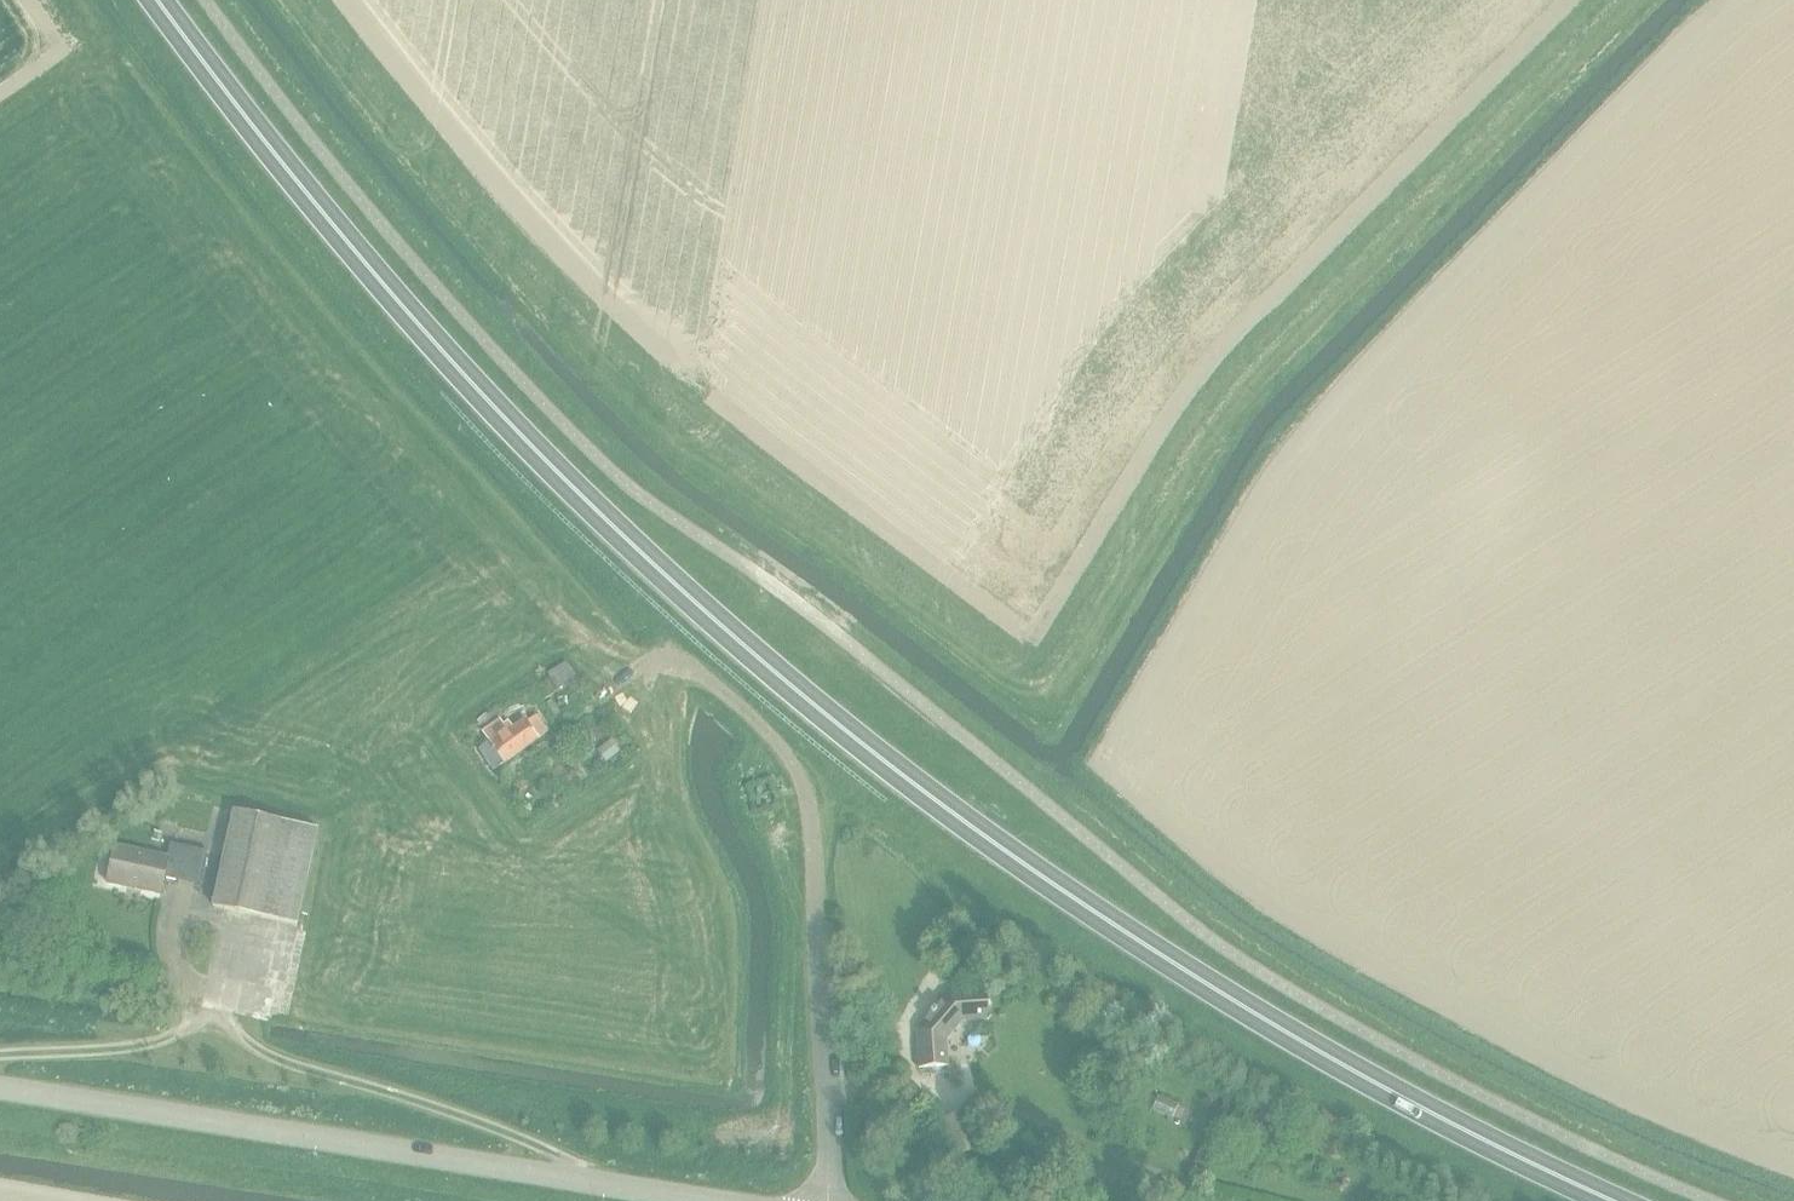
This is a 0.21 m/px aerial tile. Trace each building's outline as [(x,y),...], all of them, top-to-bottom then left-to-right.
[(501,725),(497,719),(480,731),(487,741),(475,749),(490,770),(544,732),(533,715),(525,721),(523,718),(510,728),(505,722),(501,725)] [(611,739),(596,749),(605,761),(619,750),(611,739)] [(223,811),(209,808),(210,805),(185,799),(180,823),(205,829),(205,828),(218,831),(223,811)] [(317,827),(233,809),(212,905),(297,923),(317,827)] [(167,856),(115,845),(107,882),(160,894),(164,876),(178,879),(185,846),(170,843),(167,856)] [(949,993),(917,1029),(920,1067),(946,1065),(944,1038),(961,1018),(988,1016),(986,990),(949,993)] [(1178,1104),(1157,1095),(1151,1109),(1172,1118),(1178,1104)] [(864,1118),(866,1136),(882,1134),(880,1116),(864,1118)]
